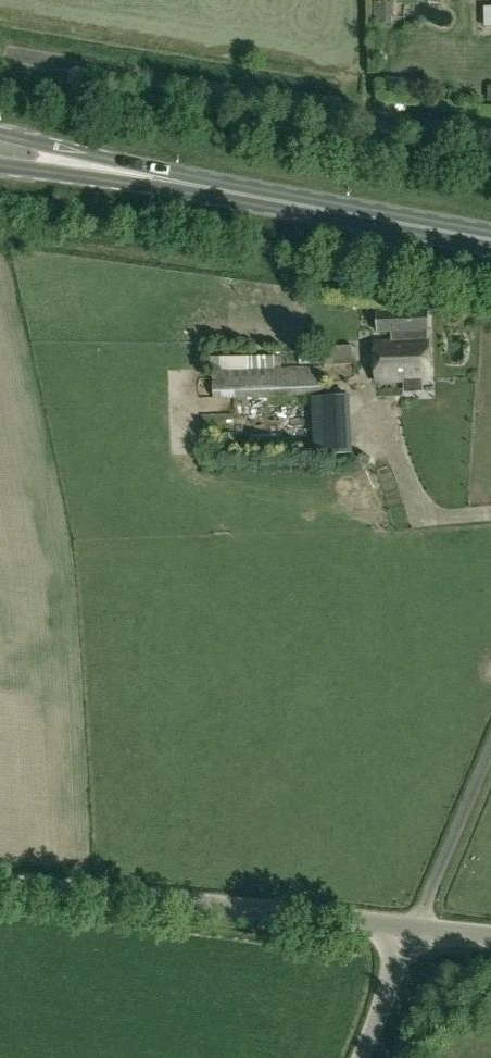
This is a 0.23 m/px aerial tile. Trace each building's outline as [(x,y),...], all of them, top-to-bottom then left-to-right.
[(429,332),(428,308),(377,310),(378,331),(391,330),(392,342),(377,343),(379,382),(431,379),(429,340),(428,340),(428,332),(429,332)] [(354,345),(324,347),(325,365),(355,363),(354,345)] [(224,369),(213,369),(214,399),(326,395),(325,367),(275,368),(275,356),(249,357),(249,355),(224,356),(224,369)] [(316,455),(355,452),(351,394),(312,397),(316,455)] [(429,435),(444,434),(443,418),(428,419),(429,435)]
